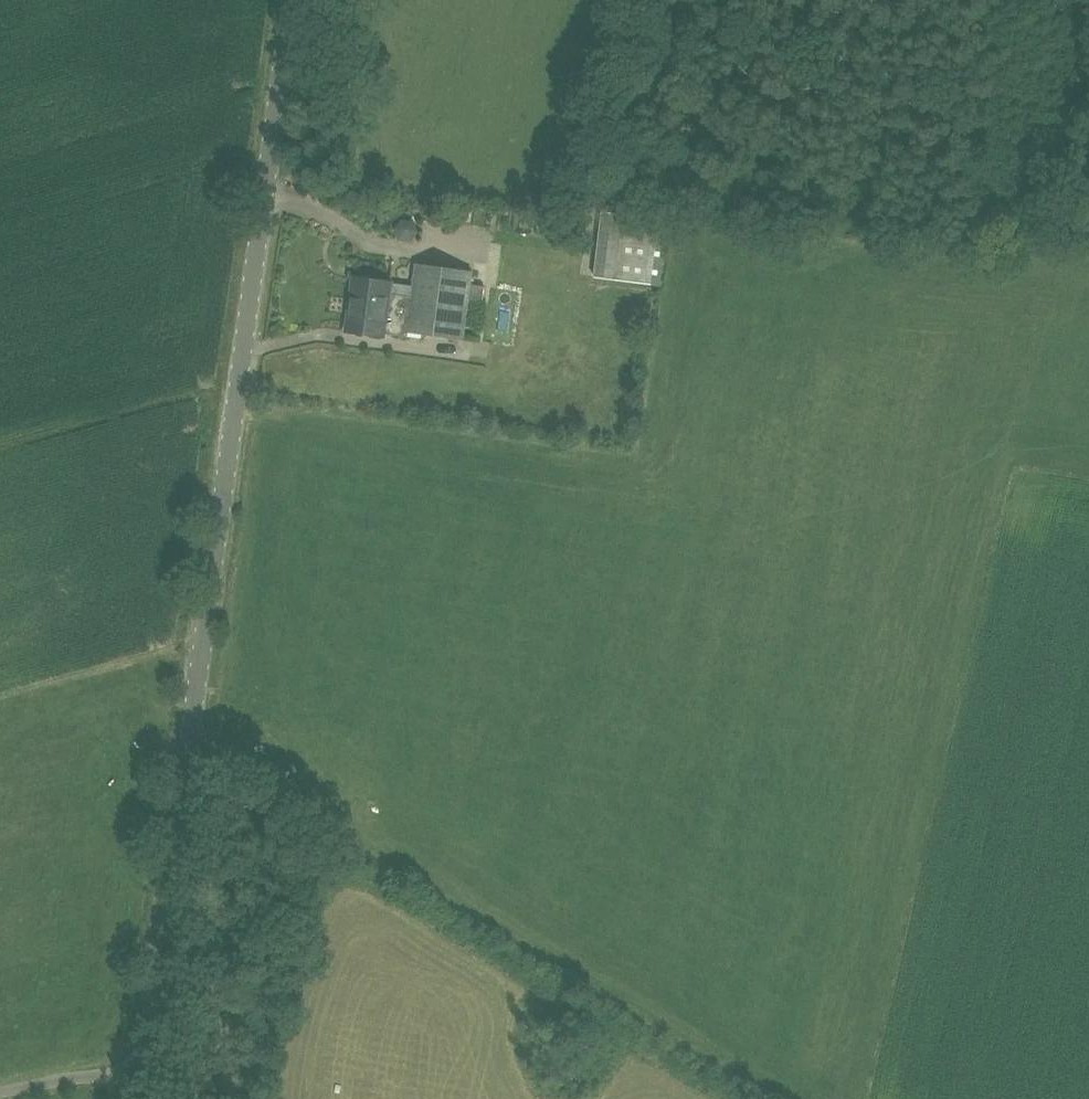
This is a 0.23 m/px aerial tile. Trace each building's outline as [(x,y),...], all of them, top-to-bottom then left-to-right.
[(597,279),(660,284),(666,218),(603,212),(597,279)] [(354,277),(347,330),(385,335),(385,333),(408,336),(409,331),(464,338),(469,302),(483,304),(485,287),(471,285),(473,272),(417,264),(412,296),(390,293),(392,282),(385,281),(382,277),(372,276),(368,279),(354,277)]
